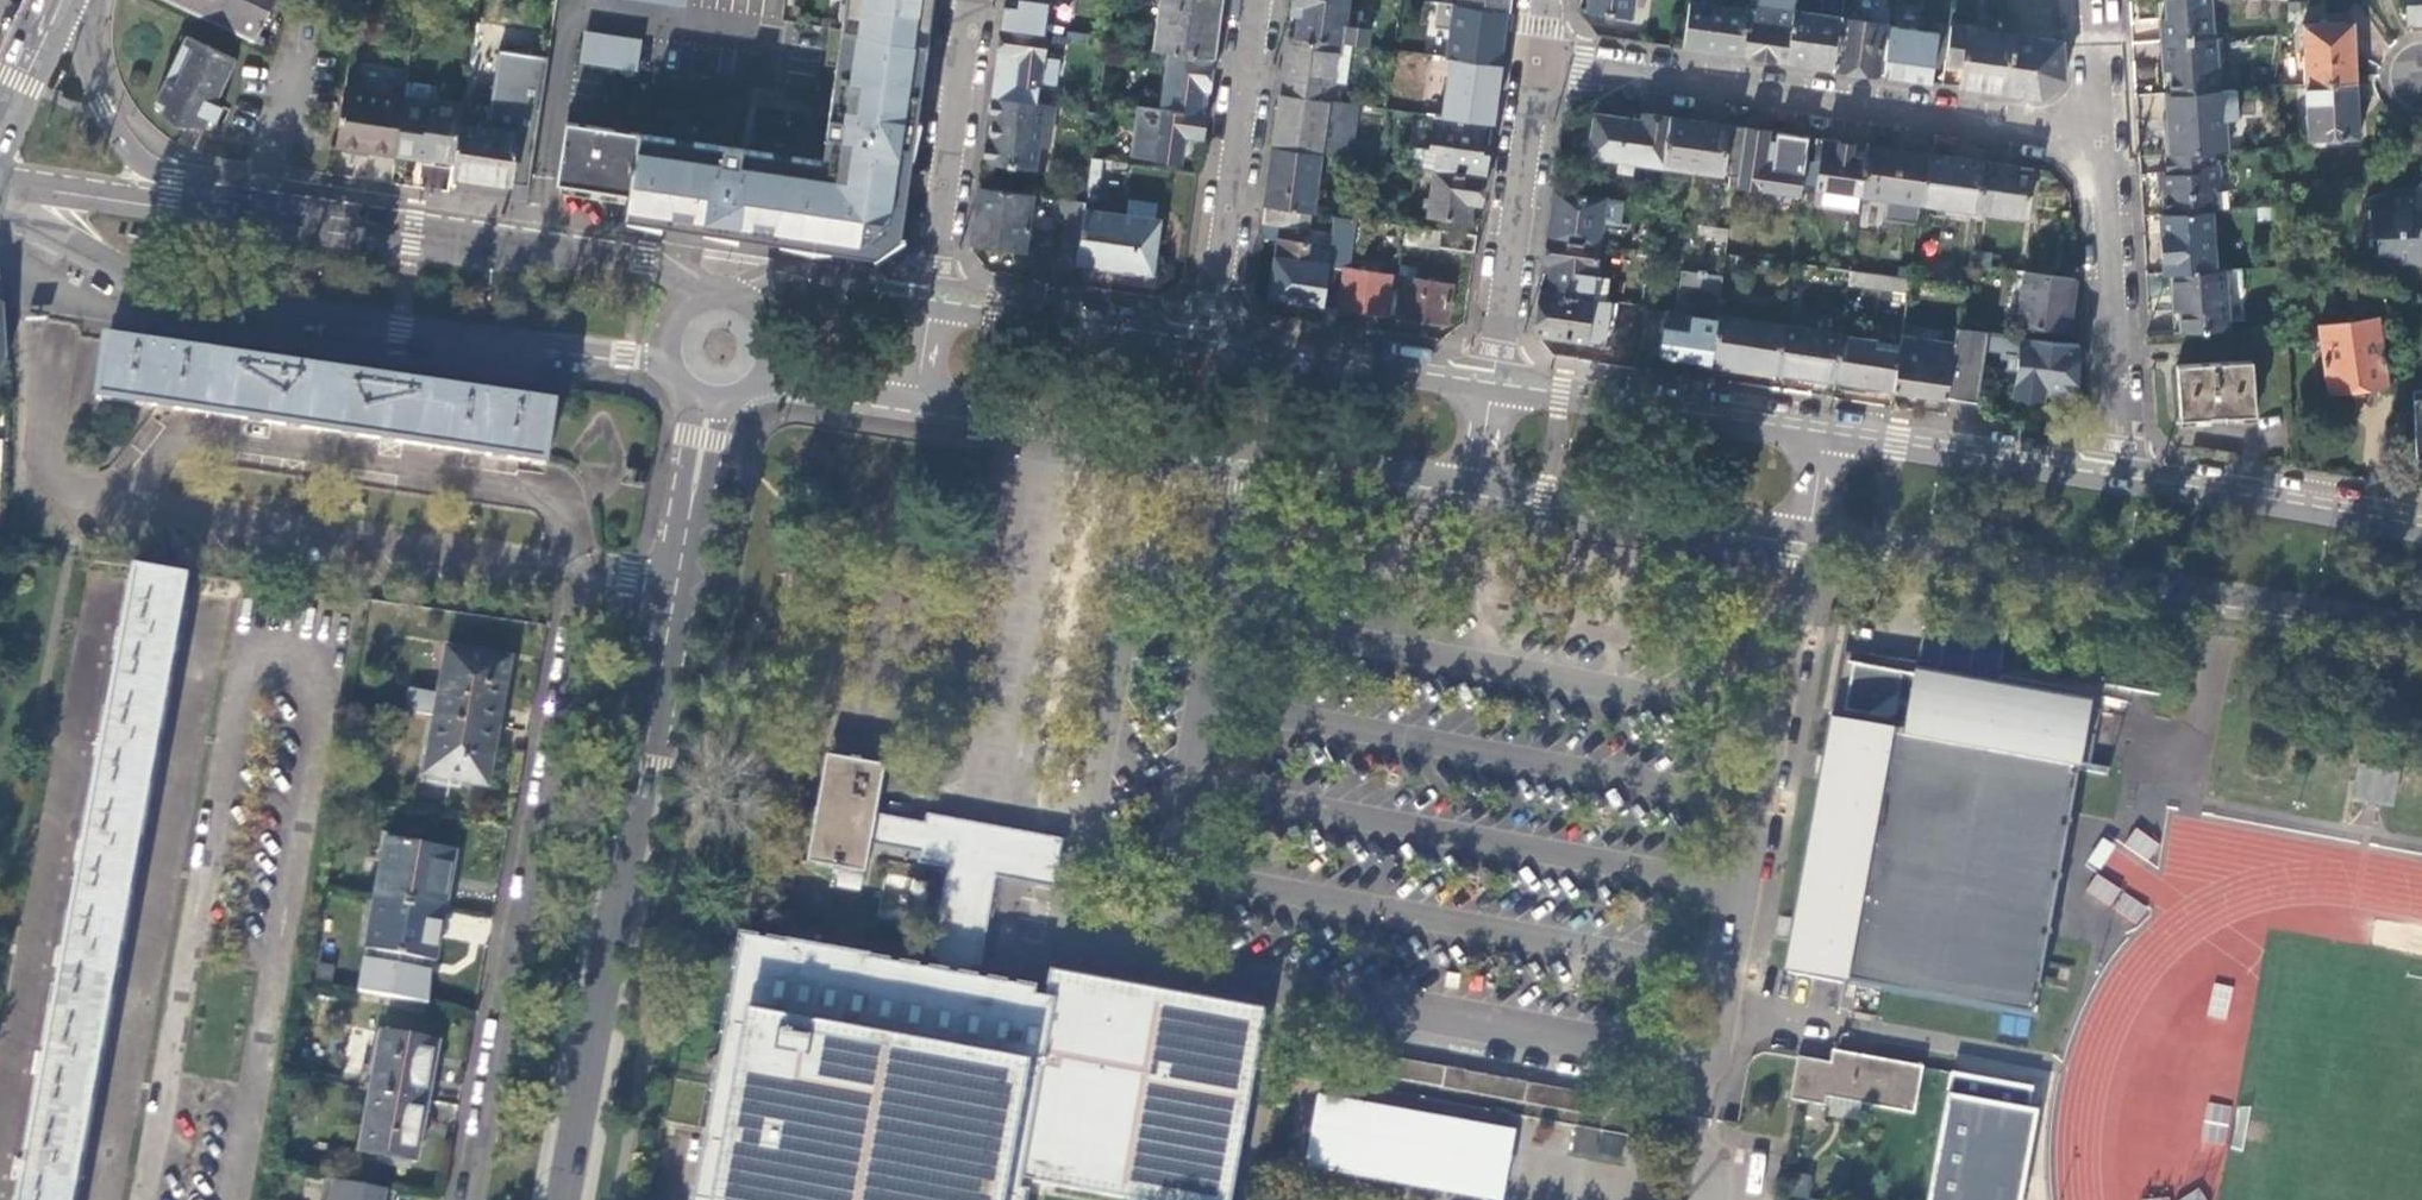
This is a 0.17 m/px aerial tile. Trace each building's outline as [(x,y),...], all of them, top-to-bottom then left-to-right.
[(263,47),(267,40),(259,37),(276,0),(163,0),(263,47)] [(717,11),(781,18),(783,0),(719,0),(717,11)] [(844,32),(929,45),(935,0),(848,0),(844,32)] [(1051,0),(1007,0),(1003,28),(1046,34),(1051,0)] [(1155,50),(1170,52),(1214,59),(1222,0),(1163,0),(1155,50)] [(1350,0),(1294,0),(1293,5),(1302,7),(1298,36),(1339,41),(1368,45),(1370,28),(1347,25),(1350,0)] [(1510,0),(1458,0),(1458,4),(1509,11),(1510,0)] [(1634,0),(1589,0),(1587,11),(1631,17),(1634,0)] [(2211,0),(2166,0),(2167,20),(2161,20),(2162,43),(2214,40),(2211,0)] [(2421,24),(2421,0),(2407,0),(2408,25),(2421,24)] [(1749,12),(1689,2),(1682,49),(1709,53),(1742,58),(1749,12)] [(1749,6),(1749,12),(1742,58),(1761,60),(1785,64),(1792,13),(1749,6)] [(1792,13),(1785,64),(1805,66),(1833,71),(1839,19),(1792,13)] [(1841,19),(1839,19),(1833,71),(1850,73),(1878,77),(1885,25),(1841,19)] [(2307,84),(2358,84),(2356,25),(2305,27),(2307,84)] [(2014,36),(2008,35),(1951,26),(1946,60),(1964,63),(1960,89),(1978,91),(2007,95),(2014,36)] [(1048,35),(1046,34),(1003,28),(1001,43),(998,63),(1014,65),(1011,82),(1041,86),(1048,35)] [(1938,35),(1890,28),(1884,78),(1906,81),(1931,85),(1938,35)] [(630,198),(627,220),(713,233),(715,219),(739,223),(737,237),(877,258),(880,246),(901,238),(915,147),(900,145),(904,119),(919,122),(929,45),(844,32),(831,30),(826,66),(838,68),(828,135),(840,137),(836,164),(823,163),(640,136),(630,198)] [(1339,41),(1298,36),(1289,34),(1281,94),(1330,100),(1339,41)] [(2064,81),(2062,43),(2014,36),(2007,95),(2021,97),(2042,100),(2064,81)] [(188,37),(156,106),(178,127),(206,128),(211,119),(218,122),(225,107),(217,103),(237,60),(188,37)] [(583,64),(639,72),(643,47),(586,39),(583,64)] [(2220,94),(2216,39),(2214,40),(2162,43),(2163,67),(2170,72),(2172,96),(2220,94)] [(1209,89),(1214,59),(1170,52),(1162,108),(1202,113),(1205,89),(1209,89)] [(1493,123),(1501,64),(1451,57),(1446,92),(1430,90),(1427,114),(1436,115),(1485,122),(1493,123)] [(2361,141),(2358,84),(2307,84),(2309,142),(2361,141)] [(403,101),(404,96),(347,88),(338,147),(395,157),(403,101)] [(2238,121),(2236,93),(2220,94),(2172,96),(2165,97),(2167,132),(2164,132),(2166,157),(2213,154),(2228,152),(2226,122),(2238,121)] [(1330,100),(1281,94),(1274,146),(1321,153),(1349,158),(1352,158),(1359,104),(1330,100)] [(1042,148),(1048,106),(993,97),(988,141),(984,165),(1033,171),(1037,148),(1042,148)] [(1403,102),(1388,100),(1387,108),(1402,110),(1403,102)] [(403,101),(395,157),(430,163),(431,155),(455,158),(461,125),(464,106),(430,101),(429,105),(403,101)] [(1156,158),(1162,108),(1160,109),(1152,108),(1146,156),(1156,158)] [(1202,113),(1162,108),(1156,158),(1182,162),(1186,136),(1203,138),(1206,114),(1202,113)] [(1486,176),(1489,153),(1481,152),(1485,122),(1436,115),(1434,132),(1427,131),(1425,147),(1412,145),(1409,166),(1435,169),(1486,176)] [(1658,118),(1643,115),(1642,124),(1595,117),(1589,156),(1665,168),(1672,120),(1658,118)] [(916,139),(919,122),(904,119),(900,145),(915,147),(916,139)] [(1672,120),(1665,168),(1738,178),(1744,130),(1711,125),(1672,120)] [(581,127),(567,124),(557,186),(572,189),(581,127)] [(461,125),(455,158),(453,177),(505,186),(512,187),(519,134),(484,129),(461,125)] [(581,127),(572,189),(630,198),(640,136),(581,127)] [(1774,134),(1744,130),(1738,178),(1737,187),(1801,196),(1810,140),(1774,134)] [(840,137),(828,135),(823,163),(836,164),(840,137)] [(1846,144),(1823,141),(1816,189),(1860,195),(1866,147),(1846,144)] [(1321,153),(1274,146),(1266,205),(1313,212),(1321,153)] [(1866,147),(1860,195),(1859,198),(1921,207),(1928,156),(1896,151),(1866,147)] [(2220,181),(2219,166),(2214,167),(2213,154),(2166,157),(2167,176),(2168,191),(2163,196),(2164,217),(2210,213),(2217,213),(2215,192),(2212,189),(2220,181)] [(1955,160),(1928,156),(1921,207),(1978,214),(1978,213),(1985,164),(1955,160)] [(2005,167),(1985,164),(1978,213),(2024,219),(2032,178),(2009,174),(2010,168),(2005,167)] [(1482,204),(1486,176),(1435,169),(1429,216),(1463,221),(1466,202),(1482,204)] [(2167,176),(2156,177),(2157,191),(2163,196),(2168,191),(2167,176)] [(2412,196),(2403,197),(2401,194),(2367,201),(2369,239),(2378,239),(2379,267),(2421,265),(2421,185),(2412,196)] [(1026,251),(1034,196),(981,189),(974,244),(1026,251)] [(1621,201),(1555,192),(1548,239),(1599,246),(1601,229),(1617,232),(1621,201)] [(1085,210),(1086,203),(1059,199),(1057,213),(1066,214),(1059,265),(1077,269),(1078,263),(1085,210)] [(1337,215),(1313,212),(1266,205),(1263,224),(1335,234),(1337,215)] [(2276,208),(2274,208),(2261,209),(2262,222),(2277,221),(2276,208)] [(1159,221),(1085,210),(1078,263),(1151,274),(1159,221)] [(2164,217),(2161,217),(2164,276),(2168,275),(2215,272),(2210,213),(2164,217)] [(715,219),(713,233),(737,237),(739,223),(715,219)] [(1478,235),(1407,225),(1405,240),(1436,245),(1438,247),(1475,253),(1478,235)] [(1727,242),(1729,230),(1698,225),(1696,238),(1727,242)] [(1330,266),(1324,306),(1394,316),(1400,277),(1345,268),(1350,236),(1335,234),(1330,266)] [(901,238),(880,246),(877,258),(901,238)] [(1595,275),(1599,246),(1548,239),(1545,263),(1551,264),(1548,293),(1591,299),(1595,275)] [(1271,297),(1324,306),(1330,266),(1306,262),(1308,245),(1279,240),(1271,297)] [(2232,331),(2228,271),(2215,272),(2168,275),(2169,297),(2176,297),(2179,334),(2232,331)] [(1661,357),(1710,364),(1713,336),(1716,317),(1722,279),(1681,273),(1674,316),(1667,315),(1667,316),(1661,351),(1661,357)] [(1909,282),(1850,274),(1848,285),(1908,294),(1909,282)] [(2075,281),(2024,274),(2017,325),(2068,332),(2075,281)] [(1606,277),(1595,275),(1591,299),(1603,300),(1606,277)] [(1400,277),(1394,316),(1446,323),(1452,285),(1400,277)] [(1585,343),(1591,299),(1548,293),(1540,292),(1537,318),(1548,320),(1545,336),(1585,343)] [(1640,348),(1661,351),(1667,316),(1645,312),(1640,348)] [(1774,374),(1781,326),(1716,317),(1713,336),(1710,364),(1774,374)] [(2319,327),(2329,395),(2388,387),(2379,319),(2319,327)] [(1841,334),(1781,326),(1774,374),(1834,382),(1840,339),(1841,334)] [(1985,335),(1955,331),(1954,347),(1947,400),(1975,403),(1983,349),(1985,335)] [(1983,349),(2019,354),(2021,340),(1985,335),(1983,349)] [(550,409),(110,338),(99,401),(545,465),(550,409)] [(1840,339),(1834,382),(1856,386),(1855,395),(1865,397),(1865,394),(1882,397),(1883,390),(1893,392),(1900,347),(1840,339)] [(1954,347),(1901,340),(1900,347),(1893,392),(1947,400),(1954,347)] [(2074,396),(2079,347),(2021,340),(2019,354),(2014,396),(2043,400),(2044,392),(2074,396)] [(2179,367),(2179,386),(2182,420),(2211,418),(2211,424),(2226,423),(2226,418),(2255,416),(2254,383),(2253,363),(2179,367)] [(2412,392),(2415,459),(2421,458),(2421,391),(2412,392)] [(135,570),(118,662),(91,809),(68,935),(47,1045),(28,1148),(18,1199),(72,1199),(186,579),(135,570)] [(434,716),(496,727),(508,660),(442,648),(442,651),(443,652),(443,659),(432,716),(434,716)] [(1997,678),(2004,679),(2005,676),(1841,658),(1829,726),(1831,726),(1832,724),(1847,726),(1849,715),(1842,713),(1851,666),(1995,691),(1997,678)] [(1787,975),(2031,1018),(2087,706),(2076,704),(2078,692),(2004,679),(1997,678),(1995,691),(1851,666),(1842,713),(1849,715),(1847,726),(1832,724),(1831,726),(1826,754),(1837,756),(1832,783),(1822,781),(1796,920),(1807,922),(1802,949),(1792,947),(1787,975)] [(485,786),(496,727),(434,716),(423,775),(485,786)] [(1826,754),(1822,781),(1832,783),(1837,756),(1826,754)] [(847,837),(861,762),(826,755),(805,865),(863,876),(869,845),(870,841),(847,837)] [(884,766),(861,762),(847,837),(870,841),(875,814),(884,766)] [(2364,803),(2378,806),(2381,807),(2390,789),(2396,790),(2399,773),(2357,766),(2354,782),(2359,782),(2364,803)] [(2350,801),(2364,803),(2359,782),(2354,782),(2350,801)] [(2390,789),(2381,807),(2392,809),(2396,790),(2390,789)] [(875,814),(870,841),(869,845),(916,854),(914,864),(946,870),(929,958),(938,960),(934,980),(950,983),(965,985),(969,966),(978,967),(995,879),(1052,890),(1061,840),(1033,834),(984,825),(924,814),(922,823),(875,814)] [(385,840),(375,899),(444,911),(455,852),(385,840)] [(2109,903),(2118,886),(2095,874),(2086,890),(2109,903)] [(444,911),(375,899),(366,950),(435,963),(444,911)] [(1796,920),(1792,947),(1802,949),(1807,922),(1796,920)] [(965,985),(950,983),(934,980),(868,968),(870,957),(785,941),(783,952),(744,945),(696,1199),(1020,1199),(1025,1174),(1165,1199),(1218,1199),(1253,1020),(1231,1016),(1229,1026),(1114,1004),(1116,995),(1056,984),(1053,1001),(965,985)] [(379,1033),(369,1091),(427,1102),(438,1044),(379,1033)] [(1908,1111),(1912,1089),(1917,1090),(1922,1067),(1831,1050),(1829,1062),(1797,1057),(1792,1080),(1801,1082),(1798,1101),(1822,1106),(1824,1096),(1908,1111)] [(1356,1073),(1604,1120),(1608,1099),(1361,1053),(1356,1073)] [(2032,1087),(1950,1072),(1927,1199),(2020,1199),(2037,1111),(2028,1109),(2032,1087)] [(1801,1082),(1792,1080),(1789,1099),(1798,1101),(1801,1082)] [(1912,1089),(1908,1111),(1913,1112),(1917,1090),(1912,1089)] [(427,1102),(369,1091),(358,1150),(417,1159),(427,1102)] [(1315,1092),(1303,1168),(1498,1199),(1504,1199),(1516,1125),(1315,1092)] [(1619,1163),(1625,1136),(1577,1125),(1571,1152),(1619,1163)]
